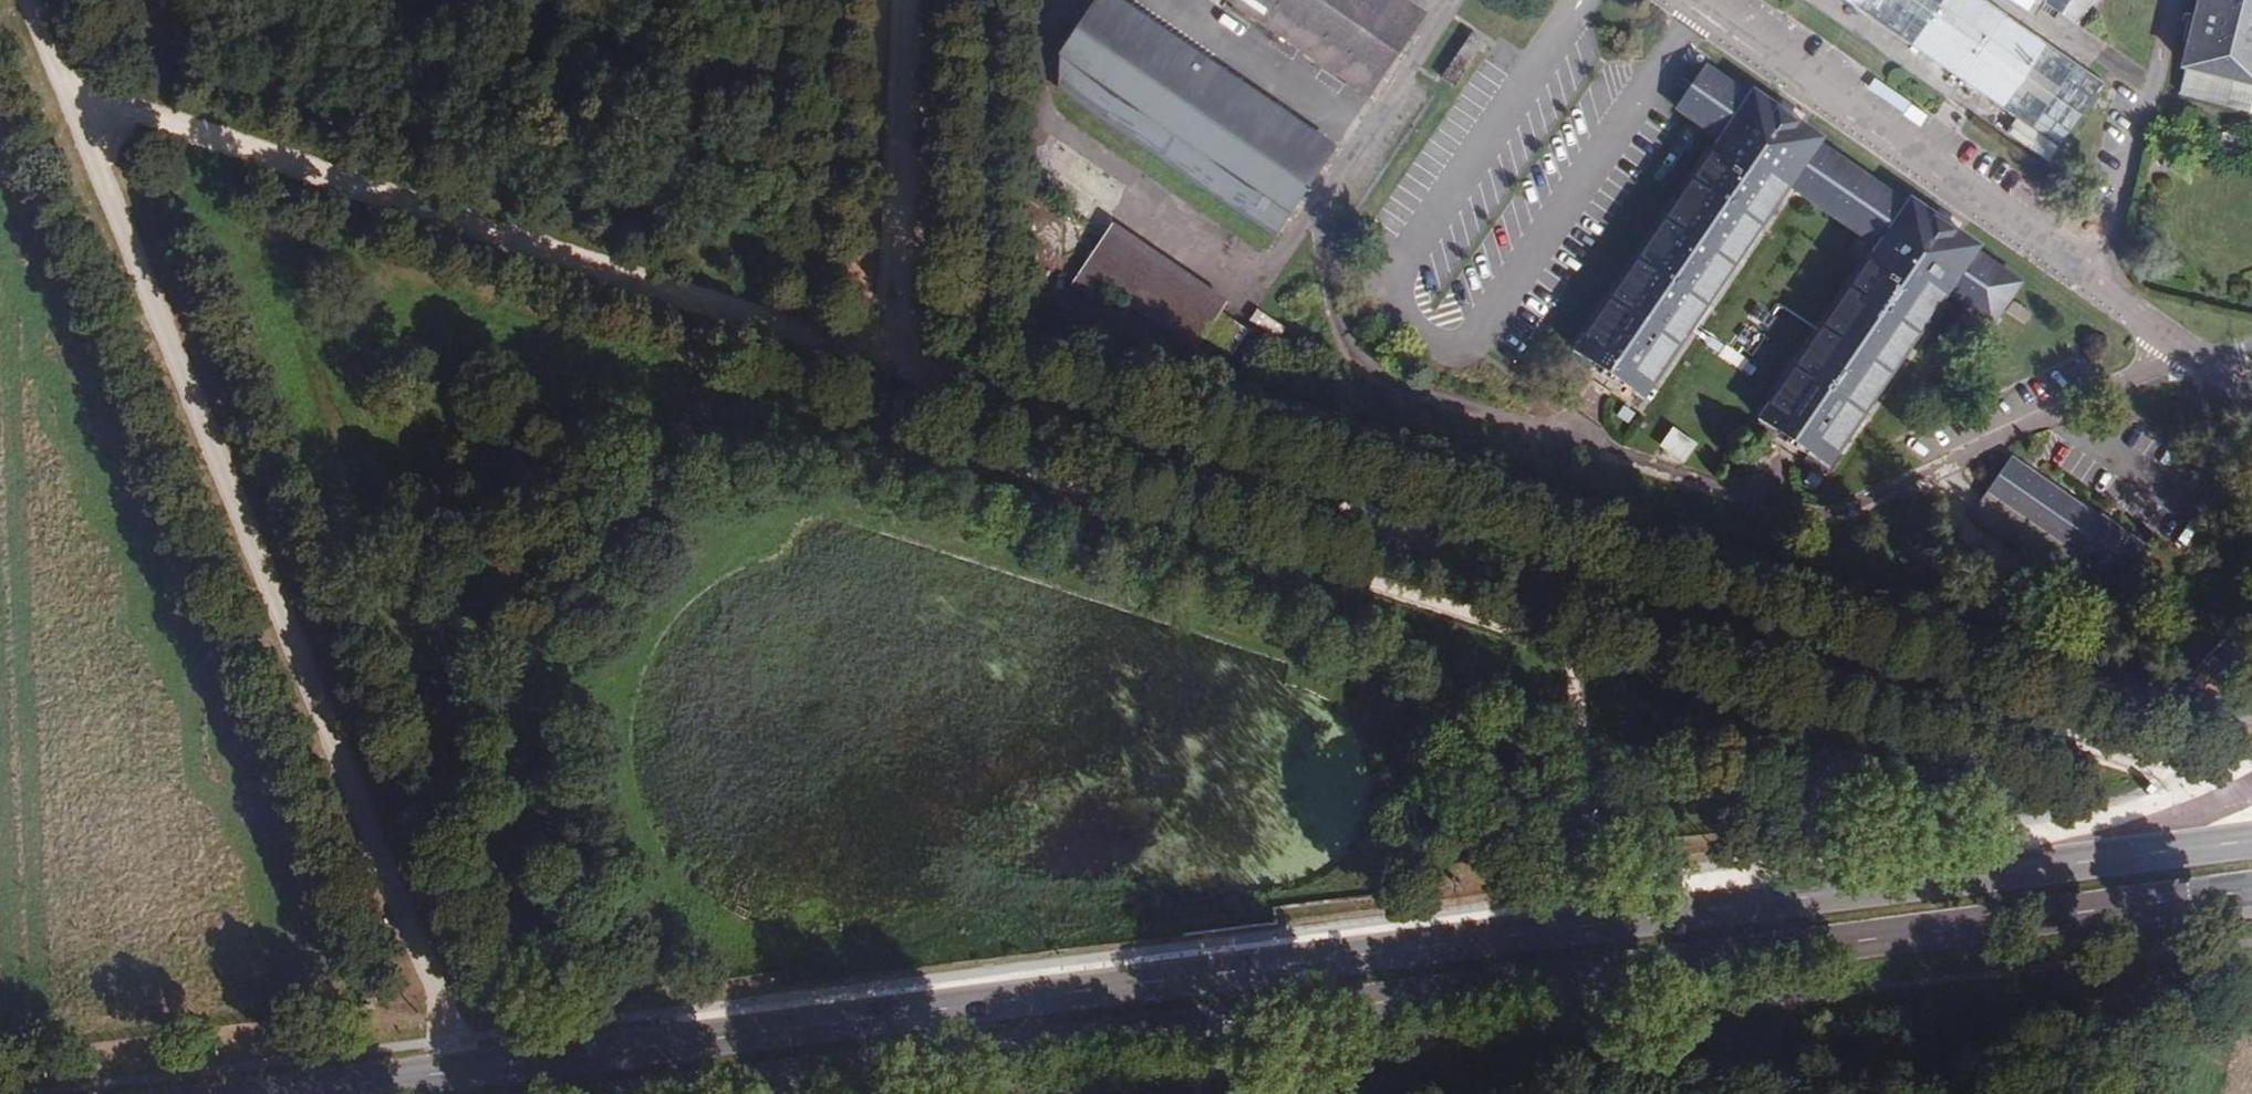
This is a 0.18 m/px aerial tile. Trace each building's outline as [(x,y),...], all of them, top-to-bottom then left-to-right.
[(1111,0),(1109,0),(1065,59),(1065,97),(1270,240),(1329,151),(1111,0)] [(1392,0),(1212,0),(1363,103),(1422,20),(1392,0)] [(1984,0),(1848,0),(2016,119),(2004,137),(2048,168),(2106,86),(1984,0)] [(2029,14),(2039,0),(2008,0),(2029,14)] [(2046,5),(2079,27),(2097,0),(2049,0),(2046,5)] [(2186,75),(2251,91),(2251,0),(2204,0),(2186,75)] [(1480,45),(1469,37),(1442,79),(1454,89),(1480,45)] [(1757,113),(1694,71),(1668,103),(1733,150),(1594,349),(1662,397),(1802,197),(1893,259),(1772,436),(1841,482),(1965,306),(2006,331),(2028,300),(1983,271),(1991,262),(1923,217),(1916,222),(1824,164),(1829,150),(1764,109),(1757,113)] [(1111,231),(1060,306),(1175,384),(1226,309),(1111,231)] [(1689,465),(1702,445),(1676,429),(1663,449),(1689,465)] [(2005,473),(1978,515),(2122,600),(2152,550),(2103,519),(2096,528),(2005,473)]
